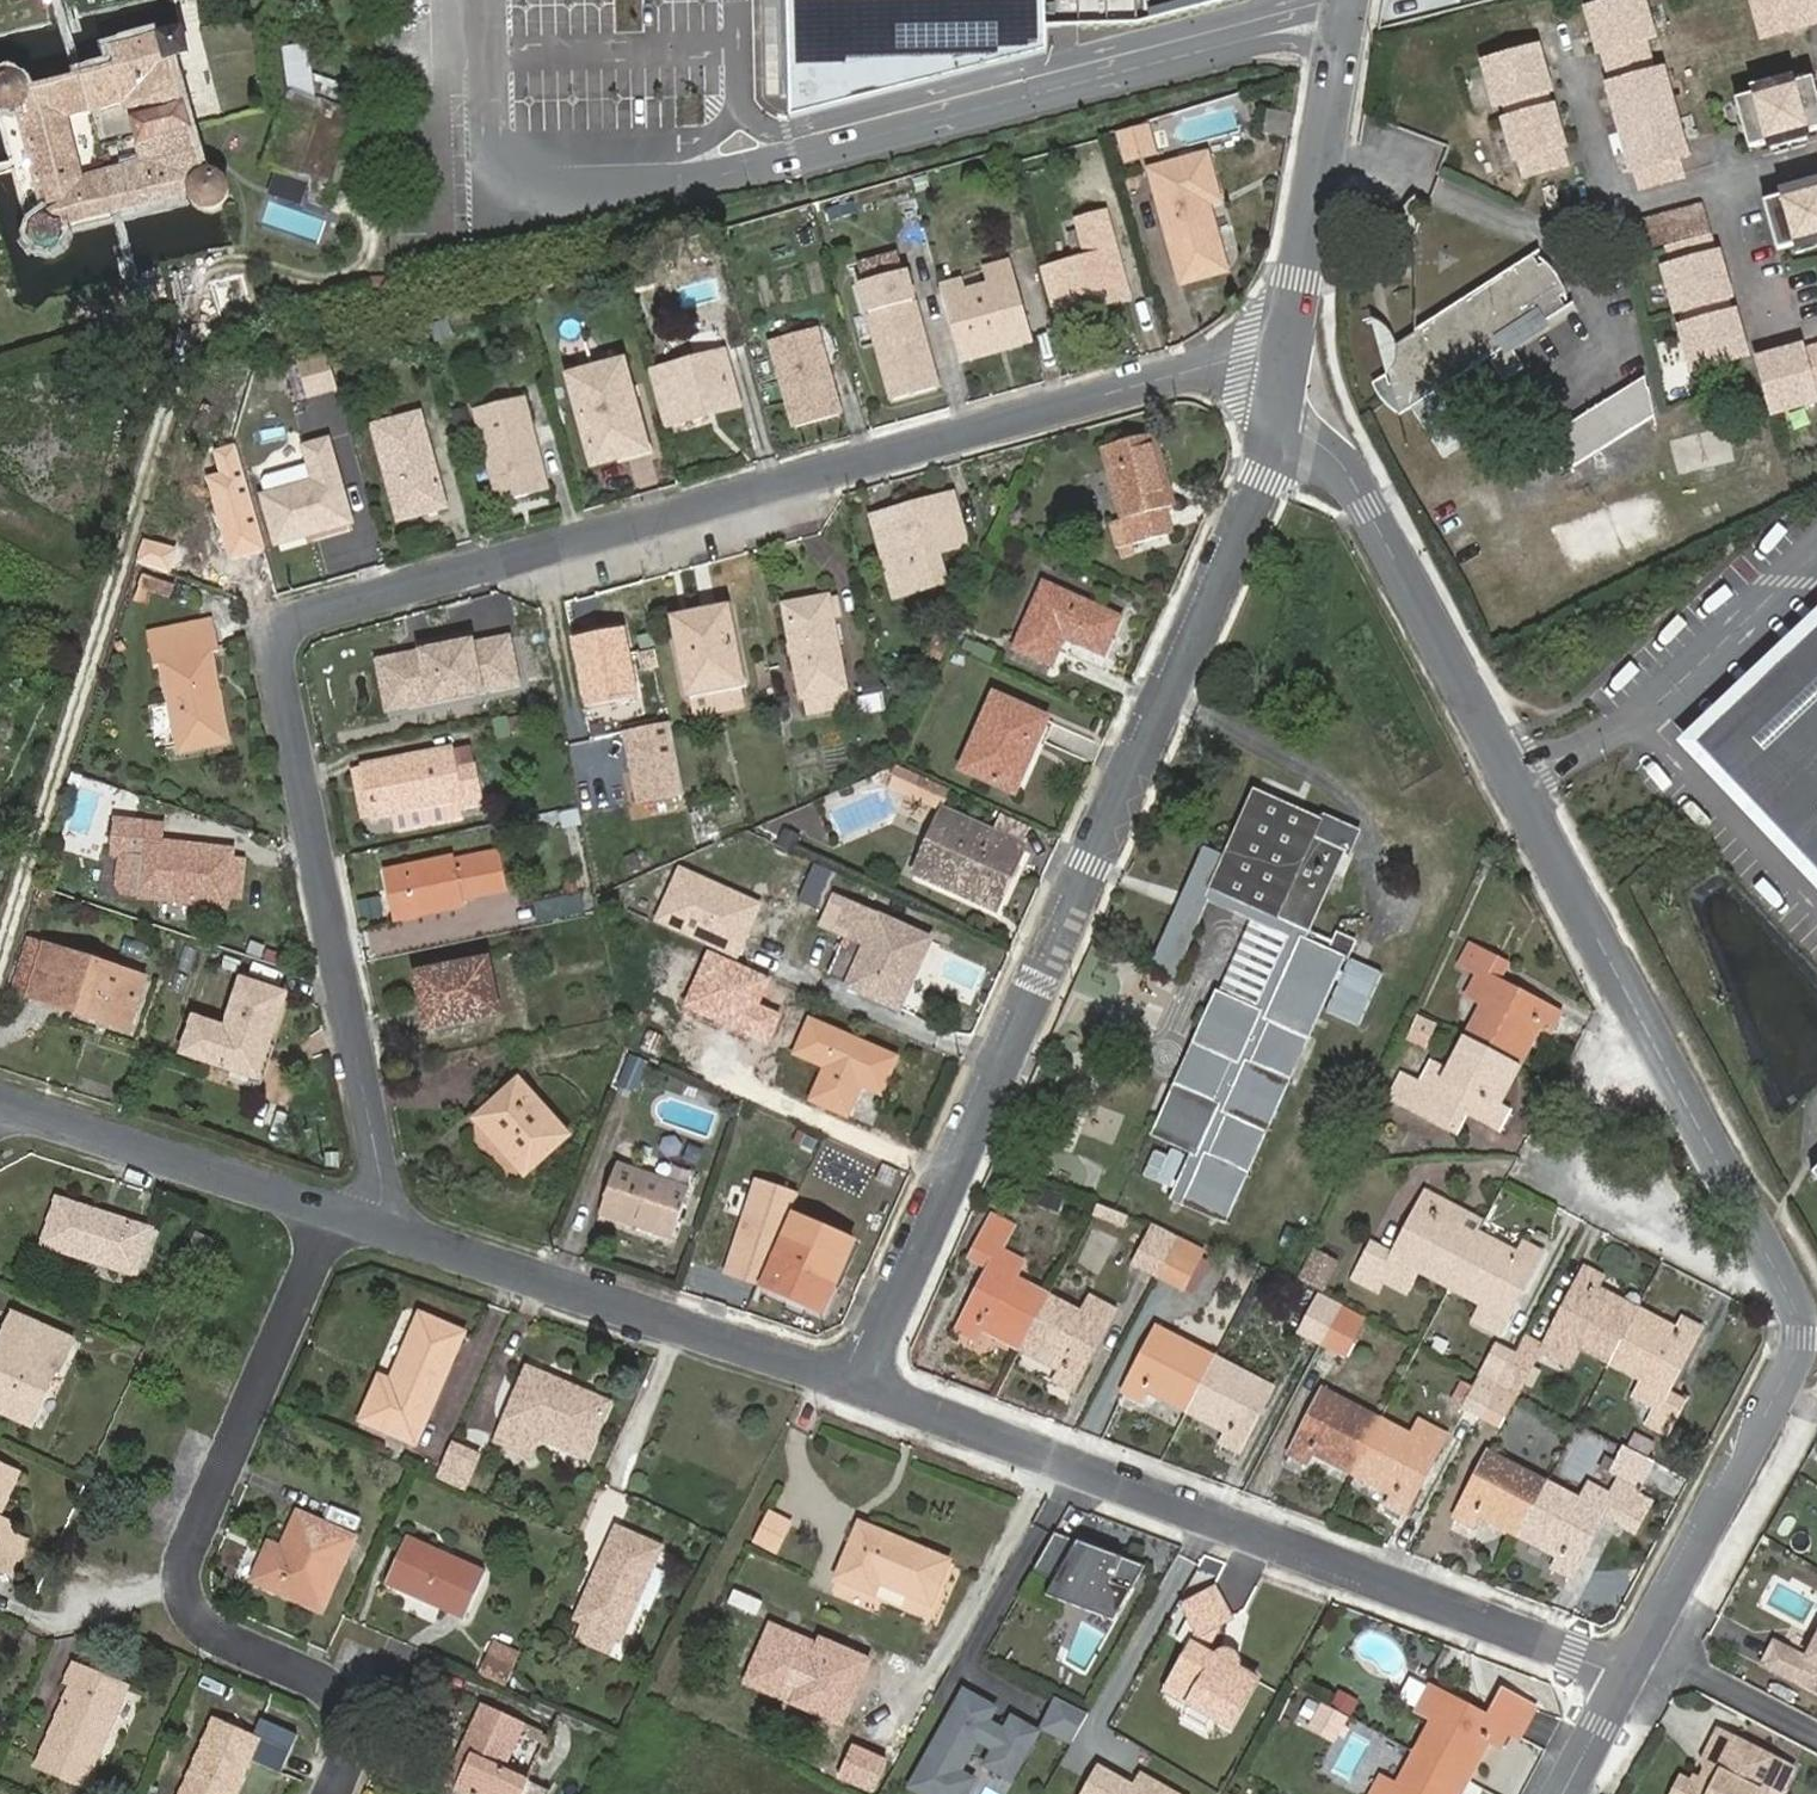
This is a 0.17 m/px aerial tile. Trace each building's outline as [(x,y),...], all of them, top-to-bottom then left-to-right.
[(777,85),(1039,84),(1039,0),(776,0),(777,85)] [(1652,37),(1642,0),(1624,0),(1587,10),(1599,52),(1602,51),(1607,69),(1649,57),(1644,40),(1652,37)] [(1763,35),(1816,20),(1816,0),(1754,0),(1763,35)] [(61,239),(62,235),(63,230),(61,225),(111,214),(130,210),(195,195),(196,197),(197,199),(198,201),(199,202),(200,204),(202,205),(203,207),(205,208),(207,209),(209,209),(210,210),(212,210),(214,211),(216,211),(219,210),(220,210),(223,210),(224,209),(226,208),(228,207),(229,206),(232,202),(235,198),(236,191),(234,184),(231,178),(225,173),(221,172),(216,171),(209,172),(195,116),(181,54),(201,50),(194,22),(118,39),(123,57),(92,64),(85,65),(26,78),(24,74),(21,71),(17,68),(13,67),(9,66),(4,66),(0,67),(0,104),(3,106),(8,106),(12,105),(25,157),(38,212),(33,213),(29,216),(26,219),(24,224),(23,227),(23,228),(22,233),(23,238),(26,242),(29,246),(32,249),(37,251),(42,251),(46,251),(51,249),(55,247),(58,244),(61,239)] [(1546,90),(1548,89),(1538,50),(1485,64),(1495,103),(1505,100),(1507,109),(1548,98),(1546,90)] [(1662,72),(1654,74),(1649,57),(1607,69),(1612,86),(1609,87),(1620,128),(1673,114),(1662,72)] [(1816,130),(1816,92),(1813,78),(1736,100),(1749,149),(1816,130)] [(291,82),(271,139),(276,159),(305,169),(297,192),(319,200),(352,104),(291,82)] [(1561,146),(1563,146),(1553,106),(1550,107),(1548,98),(1507,109),(1509,118),(1504,119),(1515,158),(1520,157),(1524,174),(1565,164),(1561,146)] [(1677,157),(1685,155),(1673,114),(1620,128),(1632,170),(1635,169),(1640,187),(1682,175),(1677,157)] [(1214,216),(1201,170),(1147,186),(1175,295),(1221,283),(1202,219),(1214,216)] [(1816,239),(1816,186),(1764,201),(1778,250),(1816,239)] [(1711,232),(1703,202),(1611,227),(1620,258),(1711,232)] [(1035,281),(1041,305),(1045,304),(1051,329),(1120,310),(1099,227),(1074,233),(1083,269),(1035,281)] [(1728,296),(1731,296),(1720,254),(1717,255),(1712,238),(1670,249),(1675,266),(1665,269),(1676,310),(1686,308),(1703,303),(1728,296)] [(1567,307),(1563,286),(1552,269),(1535,254),(1381,353),(1398,416),(1490,357),(1506,380),(1525,368),(1510,344),(1502,349),(1494,336),(1539,307),(1547,320),(1567,307)] [(857,273),(861,290),(894,282),(890,264),(857,273)] [(894,282),(861,290),(855,292),(885,410),(931,398),(900,280),(894,282)] [(957,292),(936,297),(954,367),(1023,349),(1008,292),(960,304),(957,292)] [(1736,314),(1733,314),(1728,296),(1703,303),(1686,308),(1691,326),(1681,328),(1692,370),(1747,355),(1736,314)] [(832,423),(810,336),(764,348),(786,435),(832,423)] [(1802,351),(1802,348),(1759,359),(1774,412),(1816,401),(1813,391),(1816,390),(1816,347),(1802,351)] [(646,373),(661,430),(707,417),(706,412),(736,405),(723,354),(646,373)] [(644,452),(620,367),(568,380),(591,465),(644,452)] [(1649,388),(1648,388),(1646,377),(1556,432),(1576,464),(1656,417),(1649,388)] [(549,489),(526,397),(477,409),(500,501),(549,489)] [(706,412),(707,417),(738,410),(736,405),(706,412)] [(444,506),(421,412),(374,424),(397,517),(444,506)] [(1720,428),(1670,443),(1680,474),(1730,458),(1720,428)] [(352,518),(328,437),(308,442),(313,459),(317,477),(266,490),(263,491),(275,539),(352,518)] [(1164,518),(1143,442),(1092,456),(1111,528),(1099,531),(1107,560),(1161,547),(1154,521),(1164,518)] [(317,477),(313,459),(262,472),(266,490),(317,477)] [(959,557),(945,505),(864,529),(886,609),(917,602),(907,570),(959,557)] [(1092,667),(1109,629),(1033,595),(1002,660),(1039,676),(1051,648),(1092,667)] [(840,703),(820,611),(775,621),(793,712),(798,712),(802,730),(839,723),(835,705),(840,703)] [(180,746),(231,736),(213,644),(218,643),(211,612),(150,626),(156,657),(163,655),(180,746)] [(692,627),(672,631),(686,700),(738,690),(725,615),(691,621),(692,627)] [(671,625),(672,631),(692,627),(691,621),(671,625)] [(1688,745),(1816,880),(1816,623),(1688,745)] [(513,634),(375,660),(386,716),(524,690),(513,634)] [(632,704),(619,636),(570,644),(583,713),(632,704)] [(1018,754),(1034,720),(990,699),(955,771),(1006,795),(1024,757),(1018,754)] [(1040,722),(1034,720),(1018,754),(1024,757),(1040,722)] [(474,745),(456,748),(461,773),(479,770),(474,745)] [(461,773),(456,748),(366,766),(377,818),(396,814),(463,800),(465,812),(487,807),(479,770),(461,773)] [(872,784),(882,789),(892,774),(886,773),(870,779),(872,784)] [(920,788),(892,774),(885,790),(913,803),(920,788)] [(1347,963),(1357,940),(1337,931),(1333,939),(1307,928),(1340,853),(1345,855),(1355,831),(1320,816),(1318,821),(1256,795),(1227,860),(1207,853),(1157,963),(1174,971),(1206,899),(1253,921),(1288,937),(1255,1013),(1219,997),(1199,1040),(1237,1056),(1215,1107),(1177,1091),(1157,1134),(1194,1150),(1174,1196),(1226,1220),(1285,1081),(1248,1066),(1270,1016),(1308,1033),(1341,960),(1347,963)] [(463,800),(396,814),(400,832),(467,818),(465,812),(463,800)] [(692,848),(719,844),(712,802),(685,806),(692,848)] [(151,880),(150,894),(223,899),(223,890),(235,891),(237,856),(225,855),(226,847),(154,841),(155,820),(109,817),(107,851),(116,852),(136,853),(134,879),(151,880)] [(987,914),(1014,854),(1010,853),(983,840),(934,818),(907,877),(987,914)] [(992,820),(983,840),(1010,853),(1019,833),(992,820)] [(453,855),(384,869),(394,918),(463,904),(462,897),(504,888),(497,851),(454,860),(453,855)] [(114,887),(133,893),(150,894),(151,880),(134,879),(136,853),(116,852),(114,887)] [(534,919),(579,914),(577,893),(532,898),(534,919)] [(359,919),(378,914),(373,896),(354,901),(359,919)] [(816,925),(836,934),(849,906),(829,897),(816,925)] [(849,906),(836,934),(817,975),(889,1007),(921,939),(849,906)] [(1288,937),(1253,921),(1219,997),(1255,1013),(1288,937)] [(28,998),(43,947),(30,943),(15,994),(28,998)] [(1552,1030),(1560,1014),(1499,982),(1507,966),(1471,946),(1461,964),(1479,974),(1468,995),(1484,1004),(1466,1037),(1510,1060),(1518,1044),(1528,1050),(1541,1025),(1552,1030)] [(97,1011),(131,1020),(144,977),(43,947),(28,998),(94,1018),(97,1011)] [(499,1013),(488,960),(417,975),(427,1027),(499,1013)] [(1338,967),(1320,1009),(1356,1024),(1374,982),(1338,967)] [(261,1072),(285,987),(240,975),(225,1022),(196,1014),(185,1049),(261,1072)] [(128,1029),(131,1020),(97,1011),(94,1018),(128,1029)] [(1435,1025),(1418,1018),(1409,1040),(1426,1048),(1435,1025)] [(871,1093),(887,1058),(802,1019),(786,1054),(818,1068),(804,1099),(836,1114),(850,1083),(871,1093)] [(1496,1107),(1519,1065),(1510,1060),(1466,1037),(1448,1072),(1432,1063),(1421,1084),(1403,1075),(1392,1097),(1457,1132),(1468,1113),(1501,1129),(1508,1114),(1496,1107)] [(637,1091),(648,1059),(625,1052),(615,1084),(637,1091)] [(567,1137),(516,1079),(471,1119),(522,1177),(567,1137)] [(616,1202),(612,1214),(668,1235),(686,1184),(615,1159),(601,1197),(616,1202)] [(1062,1197),(1046,1190),(1040,1204),(1057,1211),(1062,1197)] [(1479,1234),(1485,1223),(1427,1194),(1394,1254),(1373,1244),(1355,1278),(1377,1290),(1383,1280),(1406,1292),(1418,1270),(1451,1287),(1479,1234)] [(596,1209),(612,1214),(616,1202),(601,1197),(596,1209)] [(135,1274),(150,1230),(57,1200),(43,1244),(135,1274)] [(1123,1225),(1126,1216),(1099,1206),(1096,1215),(1123,1225)] [(819,1310),(851,1240),(792,1212),(760,1283),(819,1310)] [(1026,1340),(1048,1296),(1014,1279),(1023,1262),(1000,1250),(1012,1226),(993,1217),(973,1254),(993,1263),(958,1331),(975,1339),(981,1328),(1005,1341),(1010,1332),(1026,1340)] [(1157,1276),(1177,1237),(1154,1227),(1135,1264),(1157,1276)] [(1498,1333),(1541,1253),(1525,1245),(1519,1256),(1479,1234),(1451,1287),(1484,1304),(1475,1321),(1498,1333)] [(1180,1287),(1200,1248),(1177,1237),(1157,1276),(1180,1287)] [(1323,1290),(1338,1263),(1315,1251),(1301,1278),(1323,1290)] [(1616,1311),(1621,1301),(1597,1289),(1603,1277),(1586,1268),(1542,1352),(1569,1366),(1580,1346),(1610,1362),(1632,1319),(1616,1311)] [(1323,1343),(1342,1306),(1321,1295),(1301,1332),(1323,1343)] [(1072,1389),(1113,1310),(1091,1298),(1083,1314),(1048,1296),(1026,1340),(1041,1349),(1037,1358),(1061,1371),(1056,1381),(1072,1389)] [(1344,1354),(1363,1317),(1342,1306),(1323,1343),(1344,1354)] [(73,1340),(13,1314),(0,1342),(0,1413),(31,1426),(56,1371),(59,1372),(73,1340)] [(415,1444),(464,1333),(421,1314),(391,1382),(380,1378),(362,1421),(415,1444)] [(1667,1393),(1701,1329),(1684,1320),(1678,1331),(1653,1318),(1648,1327),(1632,1319),(1610,1362),(1644,1380),(1636,1397),(1657,1408),(1649,1424),(1667,1434),(1683,1402),(1667,1393)] [(1192,1402),(1215,1358),(1158,1328),(1125,1392),(1140,1400),(1146,1390),(1172,1403),(1176,1394),(1192,1402)] [(1529,1367),(1541,1345),(1524,1336),(1515,1355),(1498,1387),(1514,1396),(1522,1381),(1529,1367)] [(1498,1387),(1515,1355),(1498,1346),(1481,1379),(1498,1387)] [(1238,1451),(1272,1388),(1215,1358),(1192,1402),(1208,1411),(1203,1420),(1228,1434),(1223,1443),(1238,1451)] [(1533,1386),(1540,1372),(1529,1367),(1522,1381),(1533,1386)] [(588,1455),(610,1404),(529,1369),(498,1442),(529,1456),(539,1434),(588,1455)] [(1483,1416),(1498,1387),(1481,1379),(1475,1391),(1467,1405),(1466,1407),(1483,1416)] [(1467,1405),(1475,1391),(1462,1385),(1455,1398),(1467,1405)] [(1499,1425),(1514,1396),(1498,1387),(1483,1416),(1499,1425)] [(1359,1465),(1382,1420),(1325,1390),(1291,1454),(1307,1463),(1313,1454),(1338,1466),(1343,1457),(1359,1465)] [(1406,1514),(1447,1436),(1420,1422),(1412,1436),(1382,1420),(1359,1465),(1375,1473),(1370,1482),(1394,1495),(1389,1506),(1406,1514)] [(463,1490),(478,1457),(454,1446),(439,1480),(463,1490)] [(1622,1475),(1612,1495),(1590,1485),(1581,1501),(1547,1483),(1524,1527),(1519,1537),(1560,1557),(1555,1568),(1571,1576),(1604,1514),(1621,1523),(1653,1461),(1626,1447),(1614,1471),(1622,1475)] [(1524,1527),(1547,1483),(1489,1453),(1457,1517),(1473,1525),(1478,1516),(1503,1528),(1508,1519),(1524,1527)] [(2,1517),(20,1477),(0,1468),(0,1560),(16,1524),(2,1517)] [(777,1554),(792,1524),(769,1512),(753,1542),(777,1554)] [(321,1612),(355,1538),(299,1513),(277,1560),(265,1554),(252,1580),(321,1612)] [(860,1523),(836,1578),(875,1594),(880,1584),(931,1605),(950,1560),(860,1523)] [(653,1566),(660,1549),(618,1530),(578,1619),(586,1623),(580,1638),(615,1653),(637,1602),(639,1597),(653,1566)] [(1147,1566),(1053,1532),(1033,1568),(1056,1579),(1047,1594),(1116,1621),(1147,1566)] [(465,1620),(487,1572),(407,1536),(385,1584),(465,1620)] [(653,1566),(639,1597),(637,1602),(652,1608),(667,1573),(653,1566)] [(1232,1619),(1216,1588),(1183,1606),(1199,1637),(1232,1619)] [(756,1607),(732,1594),(720,1618),(743,1631),(756,1607)] [(483,1640),(475,1679),(506,1685),(515,1647),(483,1640)] [(1763,1664),(1800,1684),(1802,1682),(1816,1690),(1816,1660),(1815,1663),(1807,1659),(1776,1641),(1763,1664)] [(1807,1659),(1815,1663),(1816,1660),(1816,1641),(1807,1659)] [(1241,1670),(1242,1657),(1233,1649),(1221,1646),(1211,1653),(1194,1643),(1166,1692),(1232,1728),(1259,1679),(1241,1670)] [(84,1787),(127,1687),(73,1664),(64,1686),(72,1690),(39,1768),(84,1787)] [(962,1685),(908,1788),(920,1793),(966,1793),(975,1776),(964,1770),(978,1742),(991,1749),(981,1767),(1013,1784),(1041,1731),(1070,1746),(1087,1713),(1054,1695),(1038,1725),(962,1685)] [(1521,1742),(1537,1711),(1502,1692),(1487,1720),(1430,1688),(1417,1711),(1433,1719),(1415,1751),(1462,1777),(1470,1763),(1476,1767),(1489,1744),(1499,1750),(1508,1735),(1521,1742)] [(1332,1743),(1345,1717),(1305,1697),(1292,1722),(1332,1743)] [(507,1769),(528,1724),(483,1704),(463,1749),(471,1753),(454,1793),(457,1793),(547,1793),(550,1788),(507,1769)] [(259,1739),(214,1719),(180,1793),(235,1793),(259,1739)] [(1675,1793),(1759,1793),(1767,1779),(1784,1787),(1794,1768),(1720,1730),(1705,1760),(1707,1764),(1713,1767),(1706,1781),(1697,1777),(1694,1782),(1683,1777),(1675,1793)] [(1462,1777),(1415,1751),(1414,1753),(1396,1786),(1380,1778),(1371,1793),(1461,1793),(1455,1791),(1462,1777)] [(1099,1772),(1088,1793),(1139,1793),(1099,1772)] [(1784,1787),(1767,1779),(1759,1793),(1781,1793),(1784,1787)] [(1148,1782),(1141,1793),(1170,1793),(1148,1782)]
